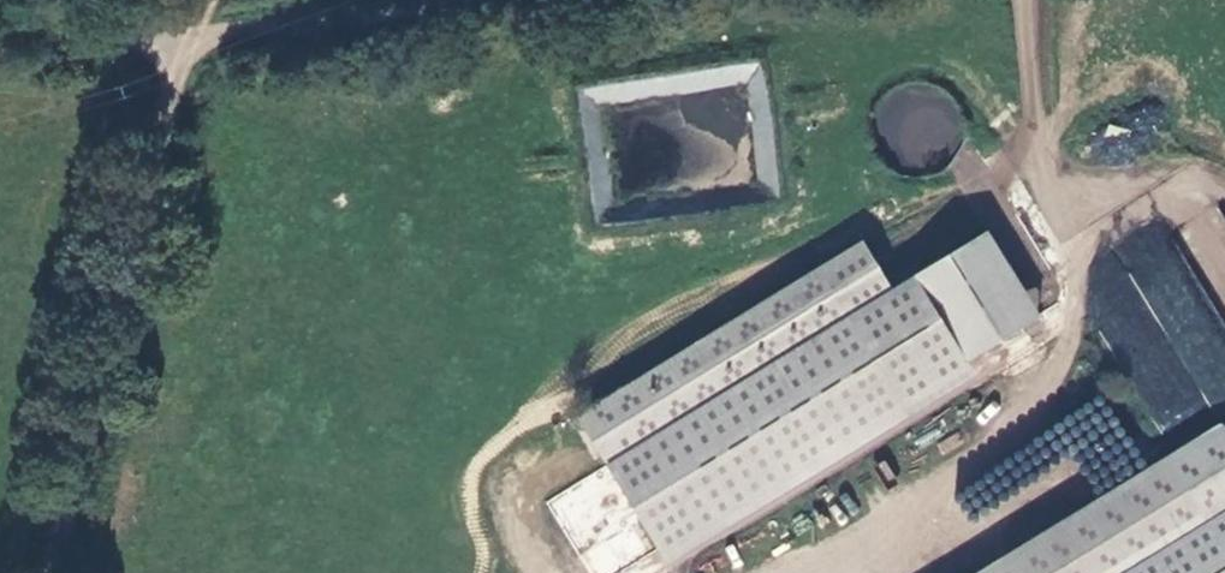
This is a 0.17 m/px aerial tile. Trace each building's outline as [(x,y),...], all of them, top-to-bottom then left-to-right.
[(729,64),(613,85),(616,103),(732,82),(729,64)] [(763,117),(757,116),(753,195),(774,196),(777,130),(762,130),(763,117)] [(1164,438),(1224,404),(1224,330),(1162,218),(1070,269),(1164,438)] [(991,231),(897,291),(867,242),(583,419),(665,553),(1044,315),(991,231)] [(980,572),(1224,572),(1224,429),(1220,420),(980,572)]
